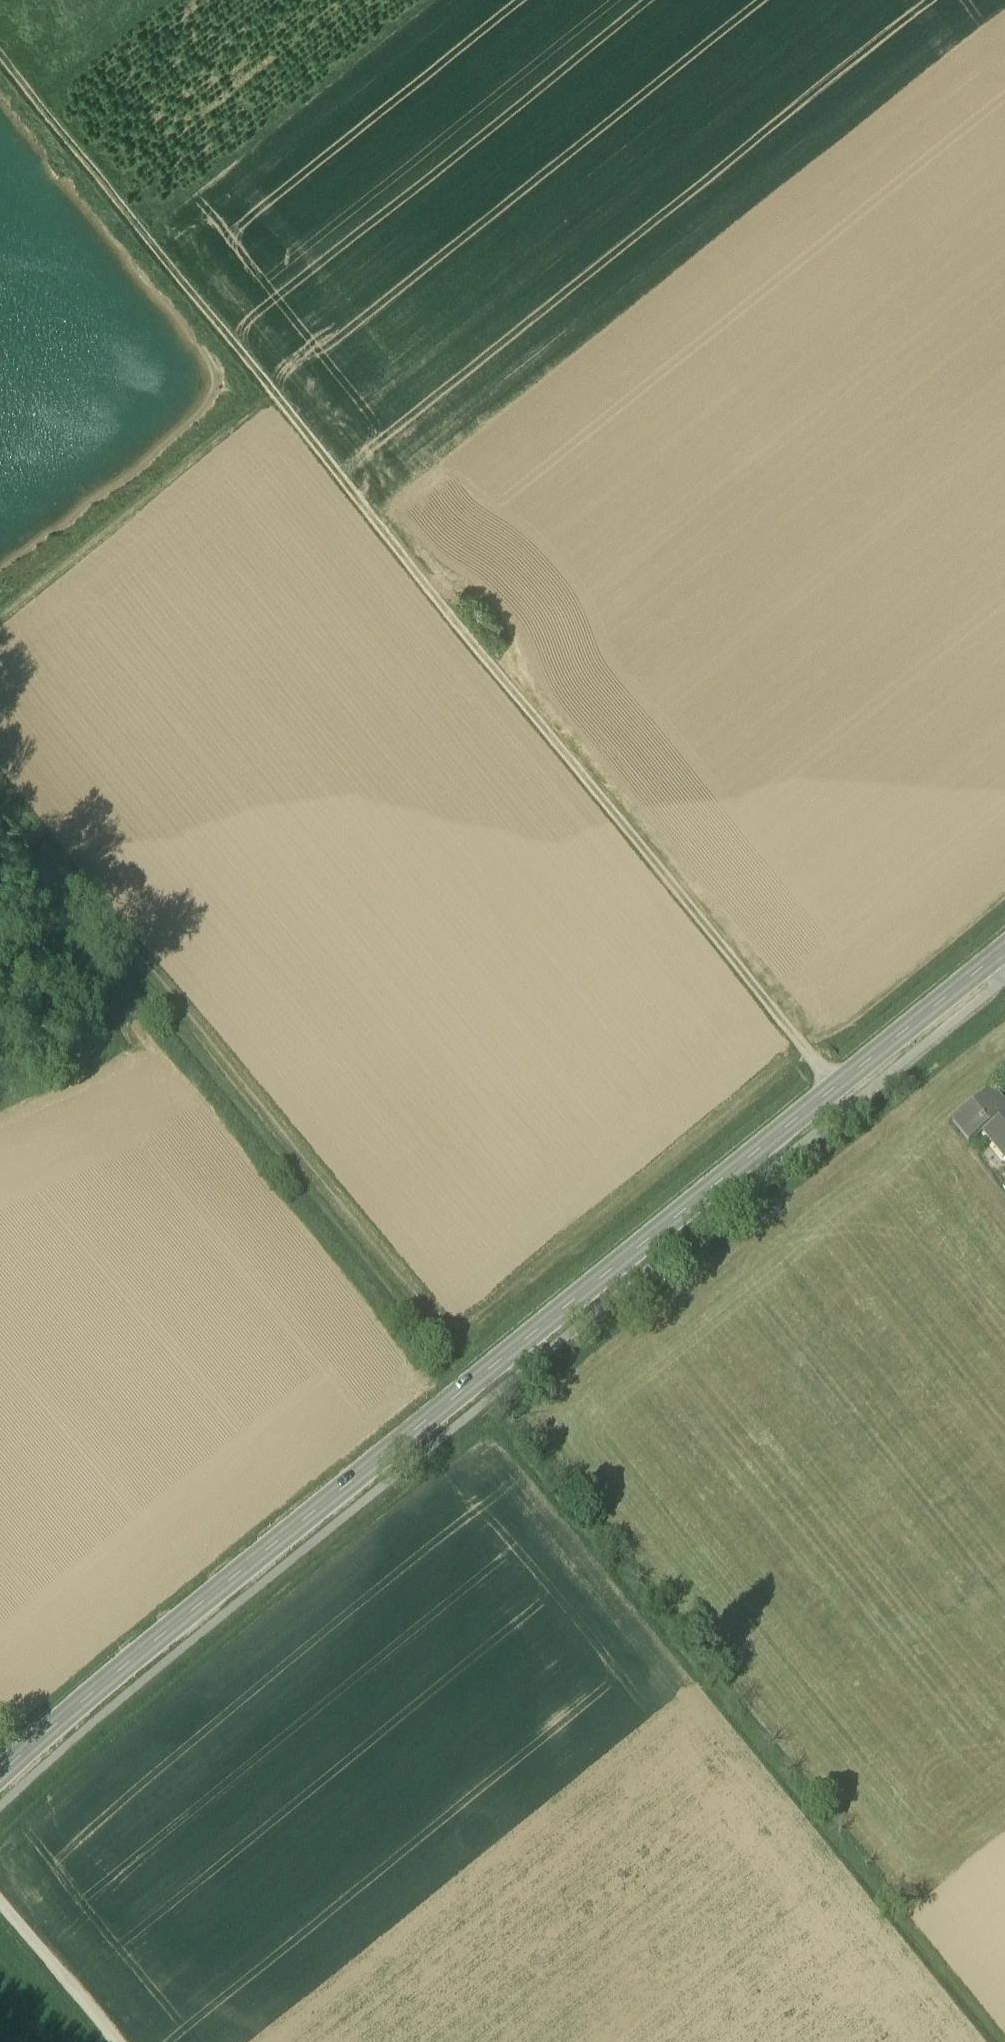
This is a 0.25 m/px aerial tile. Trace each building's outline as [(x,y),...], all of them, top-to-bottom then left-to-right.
[(994,1092),(957,1121),(974,1142),(988,1131),(1004,1153),(1004,1107),(994,1092)]
